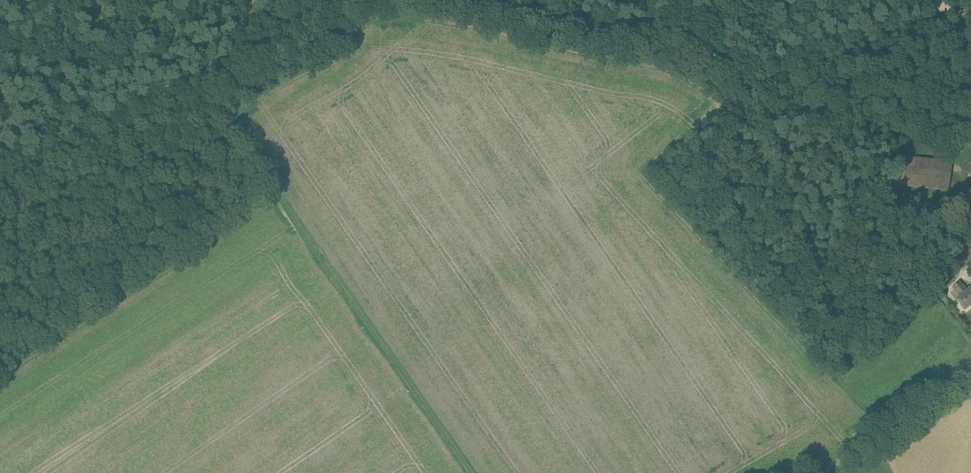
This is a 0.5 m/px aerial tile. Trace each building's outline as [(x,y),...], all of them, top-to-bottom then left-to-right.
[(948,189),(951,161),(894,155),(891,183),(948,189)] [(901,240),(886,260),(893,265),(907,246),(901,240)] [(970,287),(967,291),(960,282),(953,287),(960,296),(956,299),(965,310),(970,305),(970,288),(970,287)]
